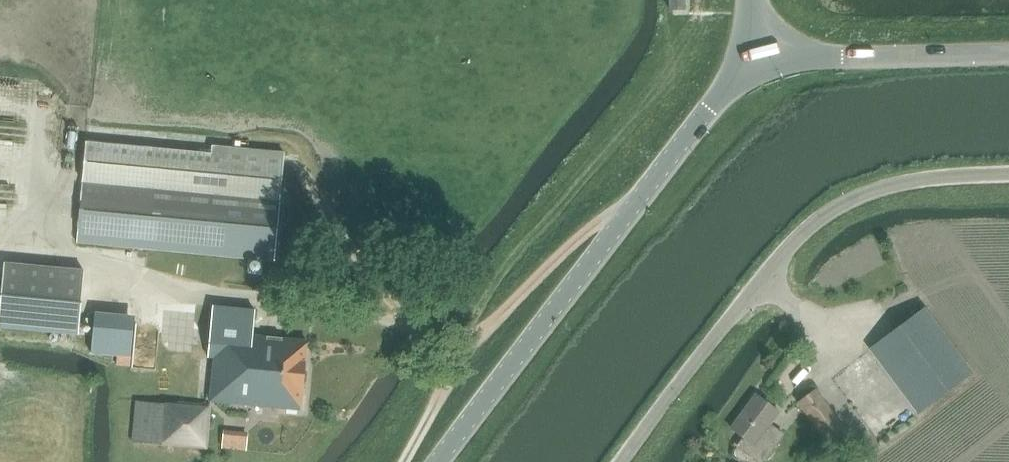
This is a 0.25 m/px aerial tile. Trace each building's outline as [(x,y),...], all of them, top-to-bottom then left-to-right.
[(685,0),(669,0),(669,12),(685,12),(685,0)] [(89,140),(79,243),(275,261),(276,244),(277,238),(285,148),(213,141),(212,151),(89,140)] [(0,303),(0,328),(78,335),(84,271),(3,264),(0,303)] [(255,310),(212,306),(208,359),(213,359),(209,403),(299,411),(307,341),(253,337),(255,310)] [(925,308),(869,349),(918,414),(973,373),(925,308)] [(817,391),(799,405),(827,444),(846,430),(817,391)] [(770,424),(779,413),(757,396),(731,430),(742,438),(736,446),(760,461),(764,461),(784,435),(770,424)] [(132,443),(203,449),(207,408),(136,401),(132,443)]
